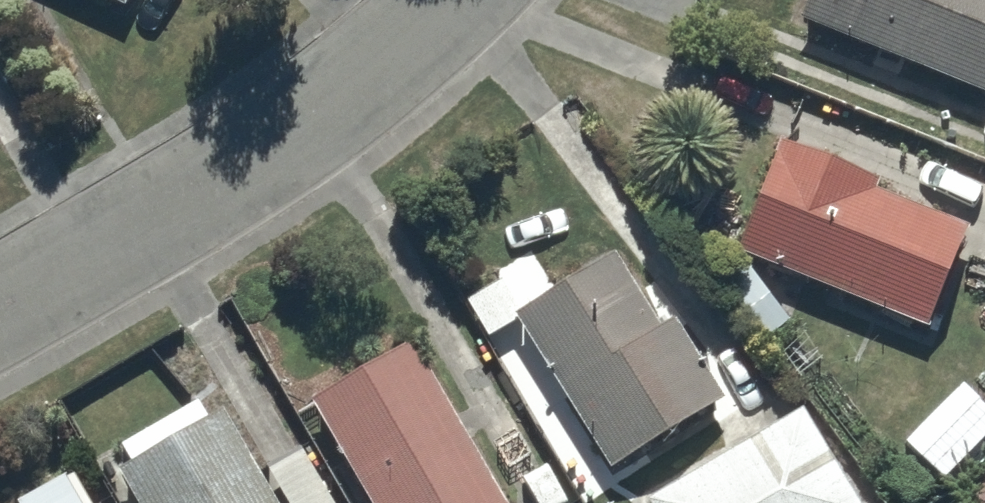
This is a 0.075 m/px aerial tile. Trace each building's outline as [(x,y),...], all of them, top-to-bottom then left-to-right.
[(122,20),(131,0),(79,0),(122,20)] [(799,34),(984,110),(984,0),(812,0),(799,34)] [(779,151),(735,265),(932,341),(970,244),(871,206),(877,190),(779,151)] [(515,333),(608,481),(721,410),(673,333),(659,342),(610,264),(523,318),(504,288),(464,313),(488,350),(515,333)] [(313,419),(364,502),(496,502),(410,360),(313,419)] [(302,454),(258,480),(224,420),(210,428),(199,410),(116,457),(129,481),(119,487),(128,502),(330,502),(302,454)] [(665,502),(845,502),(799,424),(794,427),(790,421),(738,451),(742,458),(665,502)] [(968,502),(984,502),(984,484),(968,502)] [(72,490),(60,497),(64,502),(80,502),(72,490)]
